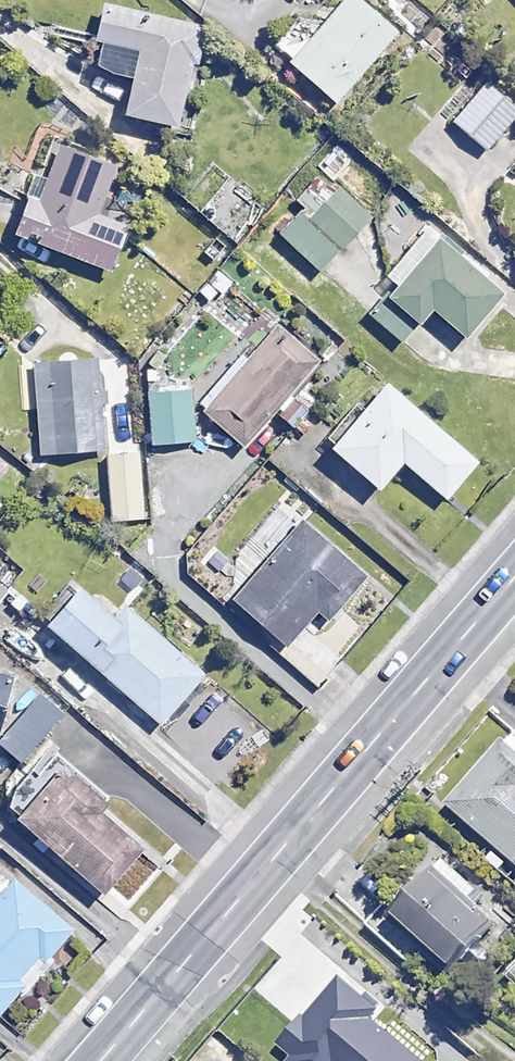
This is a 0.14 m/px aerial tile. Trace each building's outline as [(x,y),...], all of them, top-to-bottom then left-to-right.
[(360,0),(342,0),(286,61),(333,103),(396,33),(360,0)] [(124,114),(176,126),(190,65),(196,66),(205,30),(103,5),(95,40),(139,50),(124,114)] [(485,73),(447,116),(485,149),(514,115),(514,99),(485,73)] [(114,167),(58,144),(35,201),(26,197),(12,232),(108,271),(125,227),(94,215),(114,167)] [(262,206),(226,167),(192,198),(228,237),(262,206)] [(368,219),(336,188),(308,216),(301,209),(277,233),(316,272),(368,219)] [(499,294),(425,228),(386,272),(392,278),(363,311),(398,343),(429,308),(461,337),(499,294)] [(232,285),(220,271),(197,291),(208,305),(232,285)] [(201,407),(243,444),(274,410),(282,418),(297,401),(288,394),(319,360),(277,322),(201,407)] [(106,449),(101,359),(33,362),(38,453),(106,449)] [(475,460),(384,382),(329,446),(376,487),(399,460),(443,497),(475,460)] [(192,391),(148,393),(150,443),(194,441),(192,391)] [(142,518),(139,451),(105,453),(109,520),(142,518)] [(364,577),(298,520),(230,599),(313,670),(331,649),(302,624),(314,609),(327,620),(364,577)] [(14,581),(0,570),(0,598),(14,581)] [(112,614),(75,582),(41,621),(159,723),(204,672),(123,602),(112,614)] [(0,672),(0,719),(11,675),(0,672)] [(0,736),(0,743),(18,760),(65,713),(44,692),(0,736)] [(505,729),(473,766),(441,806),(514,866),(514,734),(506,727),(505,729)] [(101,801),(56,762),(12,812),(101,891),(139,848),(95,808),(101,801)] [(488,923),(430,865),(387,908),(446,966),(488,923)] [(52,959),(48,955),(71,928),(13,877),(0,892),(0,1019),(52,959)] [(366,1020),(375,1009),(334,976),(302,1017),(297,1013),(273,1044),(289,1057),(286,1060),(419,1060),(366,1020)]
